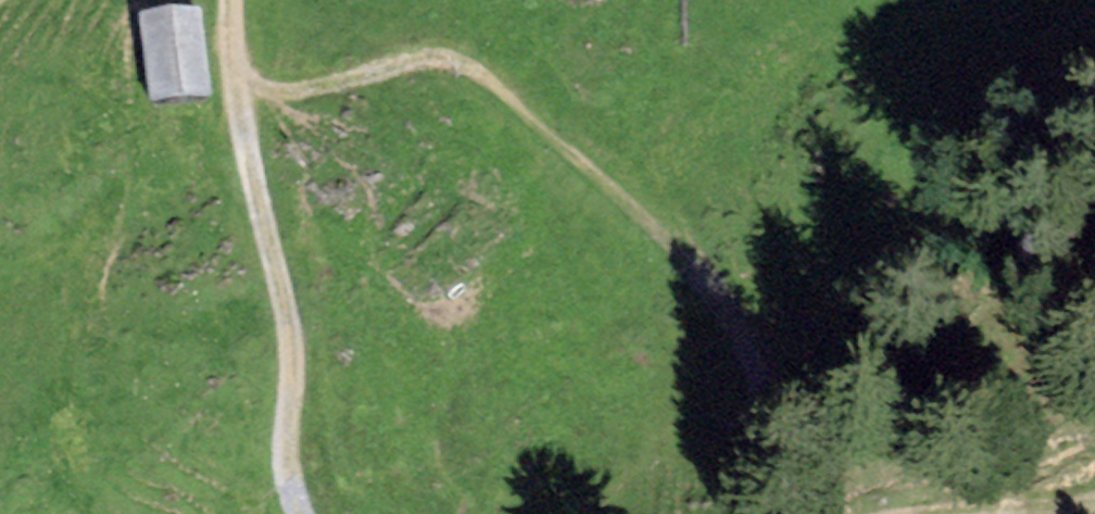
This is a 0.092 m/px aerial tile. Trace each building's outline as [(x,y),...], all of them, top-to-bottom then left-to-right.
[(202,11),(143,17),(152,108),(212,102),(202,11)]
